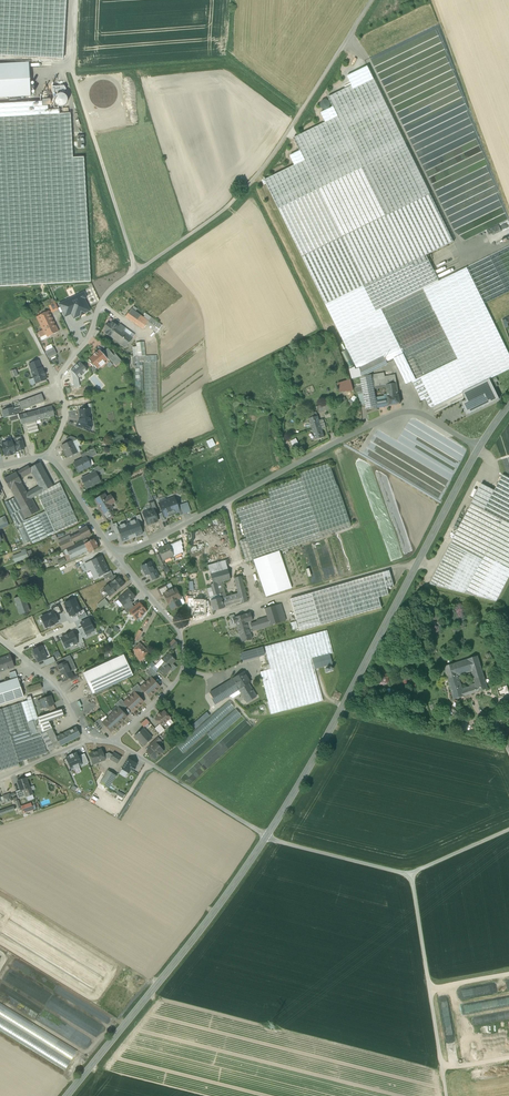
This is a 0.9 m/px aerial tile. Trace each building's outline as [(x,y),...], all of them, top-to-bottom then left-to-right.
[(63,59),(66,0),(0,0),(0,56),(63,59)] [(31,96),(29,63),(0,65),(0,98),(31,96)] [(294,166),(265,180),(327,303),(365,285),(425,255),(454,241),(368,66),(347,76),(351,86),(328,98),(332,107),(321,113),(325,123),(294,138),(300,151),(290,156),(294,166)] [(59,94),(58,95),(56,95),(55,97),(55,98),(54,99),(54,101),(54,102),(55,103),(55,105),(57,106),(58,106),(59,107),(61,107),(62,107),(63,106),(65,106),(66,104),(66,103),(67,102),(67,100),(67,99),(66,98),(66,96),(65,95),(63,95),(62,94),(60,94),(59,94)] [(394,106),(403,125),(410,122),(409,119),(407,122),(406,123),(403,117),(410,114),(410,109),(416,113),(421,108),(418,108),(422,104),(423,105),(423,114),(426,109),(430,112),(433,110),(433,106),(429,104),(441,98),(406,100),(407,112),(409,113),(404,115),(401,112),(403,111),(405,108),(402,108),(402,106),(394,106)] [(42,102),(0,104),(0,287),(90,282),(83,157),(72,158),(70,113),(59,114),(59,110),(47,110),(47,106),(42,106),(42,102)] [(472,239),(470,240),(475,249),(481,245),(479,240),(480,239),(477,235),(474,237),(476,239),(474,240),(472,239)] [(484,304),(508,292),(508,247),(467,268),(484,304)] [(425,255),(365,285),(376,312),(381,309),(382,309),(422,289),(423,289),(437,282),(425,255)] [(423,289),(436,314),(458,359),(416,379),(416,380),(412,382),(421,400),(425,398),(429,407),(432,408),(462,393),(490,379),(508,370),(508,354),(484,304),(467,268),(437,282),(423,289)] [(338,330),(376,312),(365,285),(327,303),(338,330)] [(382,309),(381,309),(394,335),(436,314),(423,289),(422,289),(382,309)] [(86,298),(83,293),(80,295),(81,297),(77,298),(78,301),(72,304),(71,301),(67,303),(71,313),(74,318),(80,315),(81,316),(81,315),(81,313),(82,313),(83,314),(84,314),(84,313),(89,311),(83,299),(86,298)] [(80,295),(66,301),(67,303),(71,301),(72,304),(78,301),(77,298),(81,297),(80,295)] [(51,303),(49,300),(43,303),(44,306),(48,305),(52,313),(58,310),(54,301),(51,303)] [(67,303),(66,301),(59,304),(65,316),(71,313),(67,303)] [(148,322),(131,309),(125,316),(143,329),(146,325),(148,322)] [(376,312),(338,330),(357,369),(359,368),(384,356),(387,362),(394,359),(403,354),(394,335),(381,309),(376,312)] [(48,311),(36,317),(43,330),(55,324),(48,311)] [(436,314),(394,335),(403,354),(416,379),(458,359),(436,314)] [(151,318),(148,322),(146,325),(152,330),(157,323),(151,318)] [(118,327),(111,322),(109,325),(107,324),(104,328),(106,329),(104,332),(110,337),(118,327)] [(55,324),(43,330),(38,333),(40,337),(45,335),(46,338),(58,332),(55,324)] [(118,327),(110,337),(125,348),(132,338),(123,331),(125,328),(120,324),(118,327)] [(144,342),(136,343),(136,347),(137,356),(145,356),(144,342)] [(46,351),(45,352),(48,358),(57,354),(53,348),(46,351)] [(107,349),(102,353),(107,359),(109,361),(114,356),(107,349)] [(99,350),(96,353),(96,352),(93,355),(88,360),(91,362),(90,363),(93,367),(94,366),(96,369),(99,366),(100,367),(105,363),(104,362),(107,359),(102,353),(99,350)] [(403,354),(394,359),(406,384),(412,382),(416,380),(416,379),(403,354)] [(133,357),(132,357),(132,366),(134,366),(134,367),(135,367),(135,363),(142,363),(144,363),(157,362),(156,356),(145,356),(137,356),(133,357)] [(384,356),(359,368),(362,377),(388,364),(387,362),(384,356)] [(29,364),(32,372),(41,368),(38,361),(29,364)] [(157,362),(144,363),(145,413),(158,413),(157,362)] [(142,363),(135,363),(135,367),(136,392),(143,391),(142,363)] [(31,372),(36,384),(46,380),(44,376),(45,375),(44,372),(43,372),(41,368),(32,372),(31,372)] [(353,370),(350,371),(352,379),(360,377),(362,377),(359,368),(357,369),(353,370)] [(384,373),(371,375),(374,389),(386,387),(386,385),(385,377),(384,373)] [(364,399),(375,397),(374,389),(371,375),(362,377),(360,377),(362,384),(362,387),(363,393),(364,399)] [(388,376),(385,377),(386,385),(397,383),(395,375),(388,376)] [(349,379),(336,383),(340,393),(353,389),(349,379)] [(499,399),(490,379),(462,393),(466,400),(461,403),(467,415),(499,399)] [(386,385),(386,387),(388,397),(399,395),(397,383),(386,385)] [(38,395),(29,399),(32,406),(41,403),(38,395)] [(399,395),(388,397),(388,400),(389,406),(400,404),(399,395)] [(375,397),(364,399),(365,404),(366,410),(377,408),(376,403),(375,397)] [(29,399),(19,402),(21,408),(22,410),(32,406),(29,399)] [(327,404),(316,407),(318,412),(329,409),(327,404)] [(52,406),(38,410),(34,411),(36,421),(37,421),(54,416),(52,406)] [(13,408),(2,412),(4,418),(15,415),(15,414),(14,410),(13,408)] [(88,409),(79,410),(80,417),(81,420),(80,421),(78,421),(76,426),(89,432),(91,426),(90,422),(90,418),(88,409)] [(34,411),(19,416),(21,425),(26,424),(36,421),(34,411)] [(324,437),(318,416),(309,419),(316,440),(324,437)] [(36,421),(26,424),(29,434),(38,431),(36,421)] [(211,438),(205,441),(209,448),(215,445),(211,438)] [(76,440),(72,442),(77,453),(80,452),(78,447),(81,446),(78,439),(76,440)] [(15,440),(1,444),(4,456),(18,453),(15,440)] [(68,442),(61,446),(67,458),(77,453),(72,442),(71,441),(68,442)] [(82,459),(73,463),(78,472),(91,466),(91,465),(90,466),(86,458),(86,457),(82,459)] [(53,486),(40,462),(29,468),(31,472),(39,486),(42,492),(53,486)] [(329,464),(299,474),(300,478),(267,489),(270,498),(236,509),(246,539),(239,541),(246,562),(253,560),(279,552),(351,527),(329,464)] [(28,466),(19,472),(21,476),(25,474),(26,476),(31,472),(29,468),(28,466)] [(95,472),(81,479),(86,488),(102,480),(99,481),(94,473),(95,472)] [(16,473),(4,480),(9,489),(10,488),(20,483),(21,482),(18,478),(16,473)] [(494,490),(481,484),(471,504),(429,584),(496,601),(508,577),(508,478),(502,475),(494,490)] [(26,493),(20,483),(10,488),(21,509),(20,510),(25,519),(37,512),(30,499),(26,493)] [(42,492),(38,495),(45,511),(25,520),(22,522),(23,523),(16,526),(17,528),(18,530),(24,544),(31,541),(32,543),(78,523),(59,483),(53,486),(42,492)] [(39,486),(26,493),(30,499),(31,498),(38,495),(42,492),(39,486)] [(110,511),(113,509),(112,506),(116,503),(111,495),(107,497),(105,494),(94,500),(97,506),(102,515),(110,511)] [(39,511),(31,498),(30,499),(37,512),(39,511)] [(175,498),(166,501),(171,515),(173,514),(179,512),(177,506),(176,503),(177,503),(175,498)] [(157,511),(154,501),(148,503),(151,510),(153,510),(154,512),(157,511)] [(166,501),(158,504),(162,513),(163,517),(164,517),(170,515),(170,516),(171,515),(166,501)] [(20,510),(10,515),(16,526),(23,523),(22,522),(25,520),(25,519),(20,510)] [(151,510),(143,514),(147,525),(152,523),(153,524),(156,523),(156,522),(158,521),(154,512),(153,510),(151,510)] [(110,511),(102,515),(106,522),(114,517),(110,511)] [(8,524),(4,515),(0,517),(0,529),(8,524)] [(113,524),(119,542),(141,534),(138,525),(142,524),(139,515),(113,524)] [(87,527),(79,531),(79,532),(83,538),(83,539),(91,534),(87,527)] [(79,532),(70,536),(71,538),(73,543),(74,542),(83,538),(79,532)] [(59,544),(71,538),(70,536),(70,535),(57,540),(59,544)] [(74,544),(74,542),(73,543),(71,538),(59,544),(62,550),(74,544)] [(87,543),(84,544),(87,551),(89,553),(99,548),(94,539),(87,543)] [(85,540),(71,547),(74,553),(78,551),(80,554),(87,551),(84,544),(87,543),(85,540)] [(168,545),(158,550),(160,555),(163,560),(173,556),(168,545)] [(71,547),(64,550),(67,556),(74,553),(71,547)] [(11,555),(13,562),(28,557),(25,549),(20,550),(21,552),(11,555)] [(67,556),(65,557),(67,561),(80,554),(78,551),(74,553),(67,556)] [(279,552),(253,560),(266,597),(291,588),(279,552)] [(160,555),(156,557),(160,566),(164,564),(163,560),(160,555)] [(101,556),(91,561),(94,568),(98,577),(103,575),(109,572),(101,556)] [(225,561),(208,566),(210,574),(227,569),(225,561)] [(150,562),(141,566),(146,575),(149,574),(151,577),(157,574),(155,570),(154,571),(150,562)] [(227,569),(210,574),(213,584),(217,583),(222,582),(230,579),(227,569)] [(111,571),(109,572),(103,575),(105,580),(109,578),(113,576),(111,571)] [(388,571),(293,598),(302,630),(377,609),(391,582),(388,571)] [(247,602),(241,576),(234,578),(238,593),(238,594),(241,603),(247,602)] [(112,582),(110,583),(117,591),(124,584),(118,577),(112,582)] [(222,582),(217,583),(220,594),(221,598),(224,597),(225,595),(222,582)] [(110,583),(103,589),(105,591),(105,593),(106,595),(108,595),(109,597),(117,591),(110,583)] [(217,583),(213,584),(211,585),(214,596),(220,594),(217,583)] [(166,586),(157,590),(161,597),(164,596),(163,594),(169,592),(166,586)] [(169,592),(163,594),(164,596),(167,602),(167,601),(172,610),(181,606),(177,597),(179,596),(176,588),(169,592)] [(129,590),(119,599),(125,605),(125,606),(130,602),(135,597),(129,590)] [(224,597),(221,598),(224,608),(241,603),(238,594),(238,593),(224,597)] [(220,594),(214,596),(209,597),(210,601),(213,611),(224,608),(221,598),(220,594)] [(24,595),(14,599),(19,615),(29,612),(24,595)] [(103,598),(96,605),(100,609),(107,602),(103,598)] [(74,599),(64,603),(70,616),(80,612),(74,599)] [(134,607),(129,612),(136,620),(139,617),(140,618),(143,615),(143,614),(146,611),(139,603),(134,607)] [(57,604),(51,607),(55,615),(61,612),(57,604)] [(126,609),(123,612),(125,615),(129,612),(134,607),(132,604),(126,609)] [(281,604),(275,606),(279,618),(285,617),(281,604)] [(275,606),(265,609),(268,619),(270,625),(280,622),(279,618),(275,606)] [(53,612),(41,618),(45,628),(58,622),(53,612)] [(244,615),(235,618),(232,619),(234,624),(236,623),(237,626),(247,623),(249,631),(252,630),(252,629),(251,624),(250,621),(252,621),(250,613),(244,615)] [(89,619),(80,623),(82,627),(85,634),(94,631),(89,619)] [(268,619),(257,622),(259,629),(270,625),(268,619)] [(251,624),(252,629),(252,630),(252,631),(259,629),(257,622),(251,624)] [(247,623),(237,626),(242,642),(251,639),(249,631),(247,623)] [(77,629),(79,633),(82,638),(86,636),(85,634),(82,627),(77,629)] [(138,630),(133,639),(137,641),(142,632),(138,630)] [(327,631),(292,640),(298,662),(312,659),(333,653),(327,631)] [(72,632),(61,638),(66,648),(77,643),(74,636),(72,632)] [(79,633),(74,636),(77,643),(78,645),(84,642),(82,638),(79,633)] [(168,644),(171,648),(176,643),(173,639),(168,644)] [(292,640),(265,647),(270,669),(298,662),(292,640)] [(149,652),(139,644),(133,650),(142,659),(149,652)] [(46,658),(41,647),(33,650),(38,662),(46,658)] [(142,659),(133,650),(130,653),(140,662),(142,659)] [(254,652),(245,654),(247,660),(255,658),(254,652)] [(169,654),(163,661),(165,662),(158,669),(165,675),(171,668),(169,667),(172,664),(174,659),(169,654)] [(0,659),(0,672),(14,667),(10,655),(0,659)] [(123,655),(83,673),(92,694),(133,675),(123,655)] [(43,660),(45,665),(55,661),(52,656),(43,660)] [(478,656),(467,659),(471,671),(481,668),(478,656)] [(270,669),(260,672),(271,714),(323,701),(312,659),(298,662),(270,669)] [(467,659),(454,663),(458,676),(471,671),(467,659)] [(64,662),(57,666),(61,675),(61,676),(71,672),(66,662),(66,661),(64,662)] [(454,663),(443,666),(447,679),(448,679),(450,687),(454,686),(455,688),(461,687),(458,676),(454,663)] [(157,673),(151,667),(149,670),(155,676),(157,673)] [(481,668),(471,671),(475,683),(478,692),(488,689),(481,668)] [(155,676),(149,670),(146,673),(151,678),(152,678),(155,676)] [(15,671),(9,673),(11,680),(17,678),(15,671)] [(71,672),(61,676),(61,675),(60,676),(63,681),(73,677),(71,672)] [(244,672),(232,679),(239,690),(240,691),(249,685),(248,684),(250,682),(244,672)] [(24,696),(18,678),(17,678),(11,680),(0,684),(0,704),(24,696)] [(151,678),(146,683),(154,692),(157,690),(159,687),(152,678),(151,678)] [(232,679),(210,693),(216,704),(239,690),(232,679)] [(154,692),(146,683),(141,688),(140,688),(143,691),(148,697),(151,694),(152,695),(154,692)] [(141,688),(137,684),(134,687),(141,694),(143,691),(140,688),(141,688)] [(256,697),(249,685),(240,691),(247,703),(256,697)] [(461,687),(455,688),(454,686),(450,687),(453,699),(468,695),(466,688),(462,689),(461,687)] [(141,694),(134,687),(131,689),(135,693),(138,696),(141,694)] [(138,696),(135,693),(129,698),(138,707),(141,705),(140,704),(143,702),(138,696)] [(50,696),(41,699),(38,700),(37,701),(40,709),(44,708),(54,705),(50,696)] [(138,707),(129,698),(124,703),(127,706),(132,712),(135,709),(135,710),(138,707)] [(32,699),(21,703),(30,731),(31,734),(32,734),(40,732),(40,733),(42,732),(37,717),(32,699)] [(124,703),(121,699),(118,702),(124,709),(127,706),(124,703)] [(228,701),(177,746),(183,753),(234,708),(228,701)] [(124,709),(118,702),(115,704),(118,708),(122,711),(124,709)] [(30,731),(21,703),(1,709),(19,765),(38,757),(31,734),(30,731)] [(122,711),(118,708),(113,713),(122,722),(123,721),(123,720),(127,717),(122,711)] [(0,709),(0,771),(19,765),(1,709),(0,709)] [(61,709),(37,717),(42,732),(51,728),(48,721),(64,716),(61,709)] [(234,709),(206,734),(212,741),(240,715),(234,709)] [(164,711),(161,714),(160,713),(157,715),(158,716),(155,719),(161,726),(166,722),(169,726),(173,723),(170,719),(170,718),(164,711)] [(193,729),(209,716),(206,712),(190,725),(193,729)] [(122,722),(113,713),(108,718),(116,727),(122,722)] [(116,727),(108,718),(102,722),(102,723),(105,726),(110,732),(114,728),(115,728),(116,727)] [(102,722),(99,719),(96,721),(103,728),(105,726),(102,723),(102,722)] [(146,719),(141,724),(144,727),(149,723),(146,719)] [(103,728),(96,721),(93,724),(100,731),(103,728)] [(165,730),(160,725),(155,729),(160,734),(165,730)] [(76,727),(56,737),(56,738),(59,743),(47,748),(49,751),(60,746),(80,736),(76,727)] [(42,732),(40,733),(47,748),(59,743),(56,738),(56,737),(51,728),(42,732)] [(143,728),(134,736),(143,746),(152,738),(143,728)] [(32,734),(31,734),(38,757),(47,753),(40,733),(40,732),(32,734)] [(158,737),(150,744),(153,746),(156,743),(156,744),(160,740),(158,737)] [(156,744),(156,743),(153,746),(147,751),(150,755),(150,757),(152,759),(154,759),(158,756),(160,755),(160,754),(163,751),(156,744)] [(101,749),(89,754),(93,764),(105,760),(105,759),(103,755),(101,749)] [(63,756),(68,770),(88,762),(84,753),(78,756),(76,751),(63,756)] [(121,758),(114,753),(112,755),(110,759),(117,764),(121,758)] [(138,764),(128,758),(122,769),(129,773),(131,770),(133,771),(138,764)] [(116,776),(107,771),(100,783),(108,788),(116,776)] [(26,778),(17,781),(21,791),(24,790),(29,788),(29,787),(26,778)] [(29,788),(24,790),(26,797),(33,795),(30,787),(29,787),(29,788)] [(9,794),(3,796),(5,803),(12,801),(9,794)] [(0,811),(0,815),(1,815),(2,814),(4,813),(4,814),(6,813),(8,812),(9,812),(10,812),(10,811),(11,811),(12,811),(13,811),(14,810),(15,810),(14,806),(0,811)] [(508,989),(508,979),(507,980),(508,989),(500,990),(499,983),(463,988),(464,998),(481,995),(480,988),(491,986),(492,992),(508,989)] [(508,1006),(508,998),(482,1003),(483,1010),(508,1006)] [(63,1069),(75,1051),(0,1005),(0,1030),(63,1069)]
